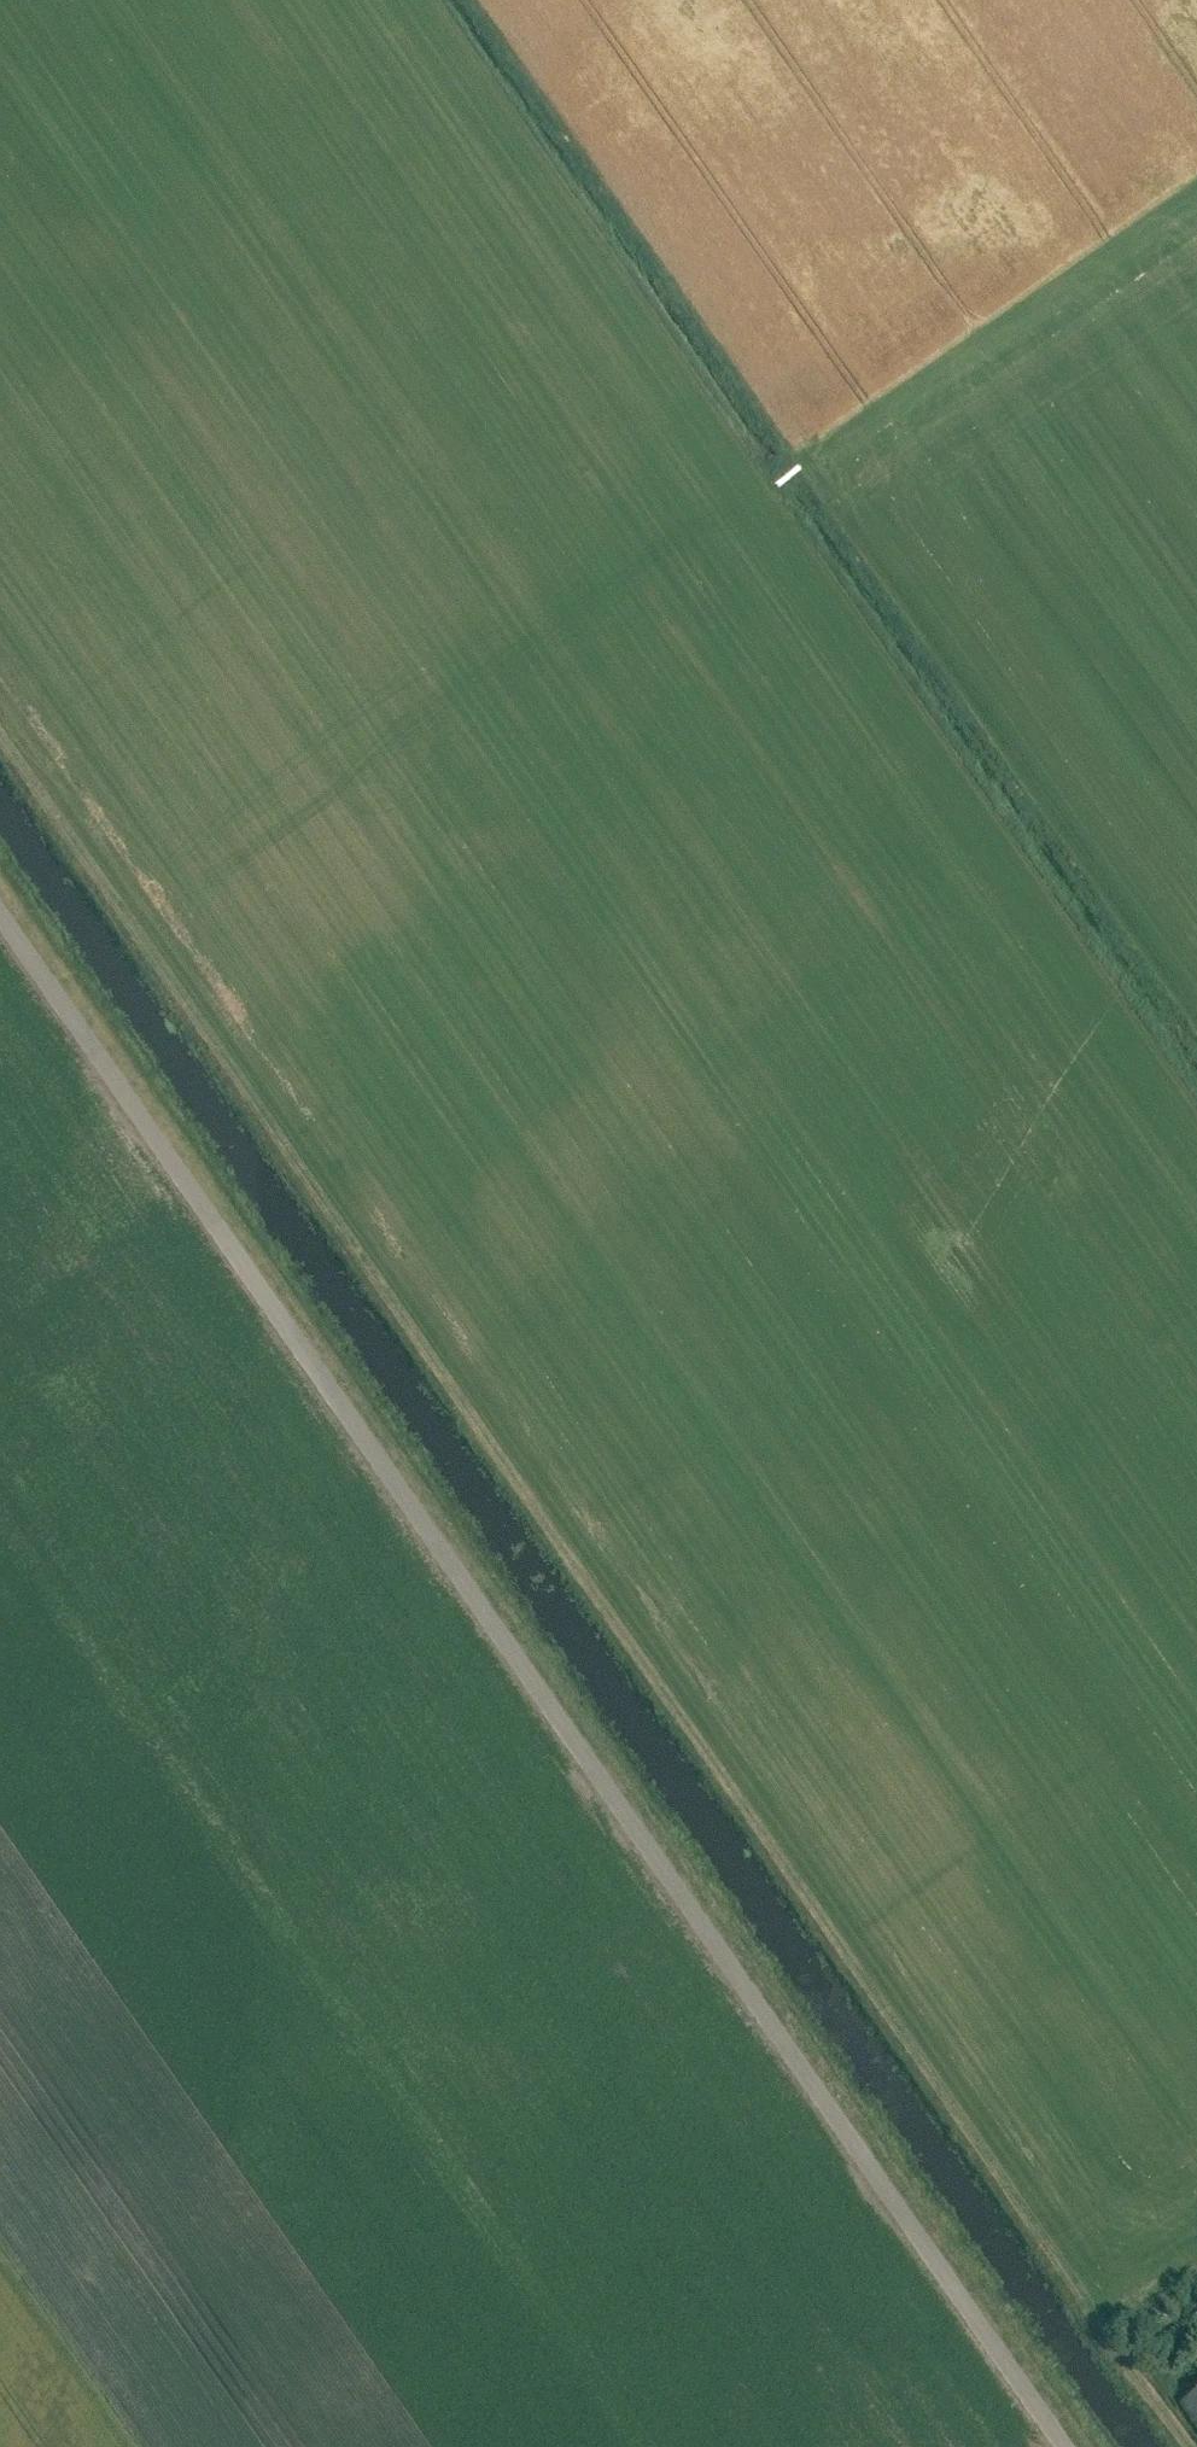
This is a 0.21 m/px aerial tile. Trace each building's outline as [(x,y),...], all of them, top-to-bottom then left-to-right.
[(1196,2426),(1196,2395),(1182,2405),(1196,2426)]
